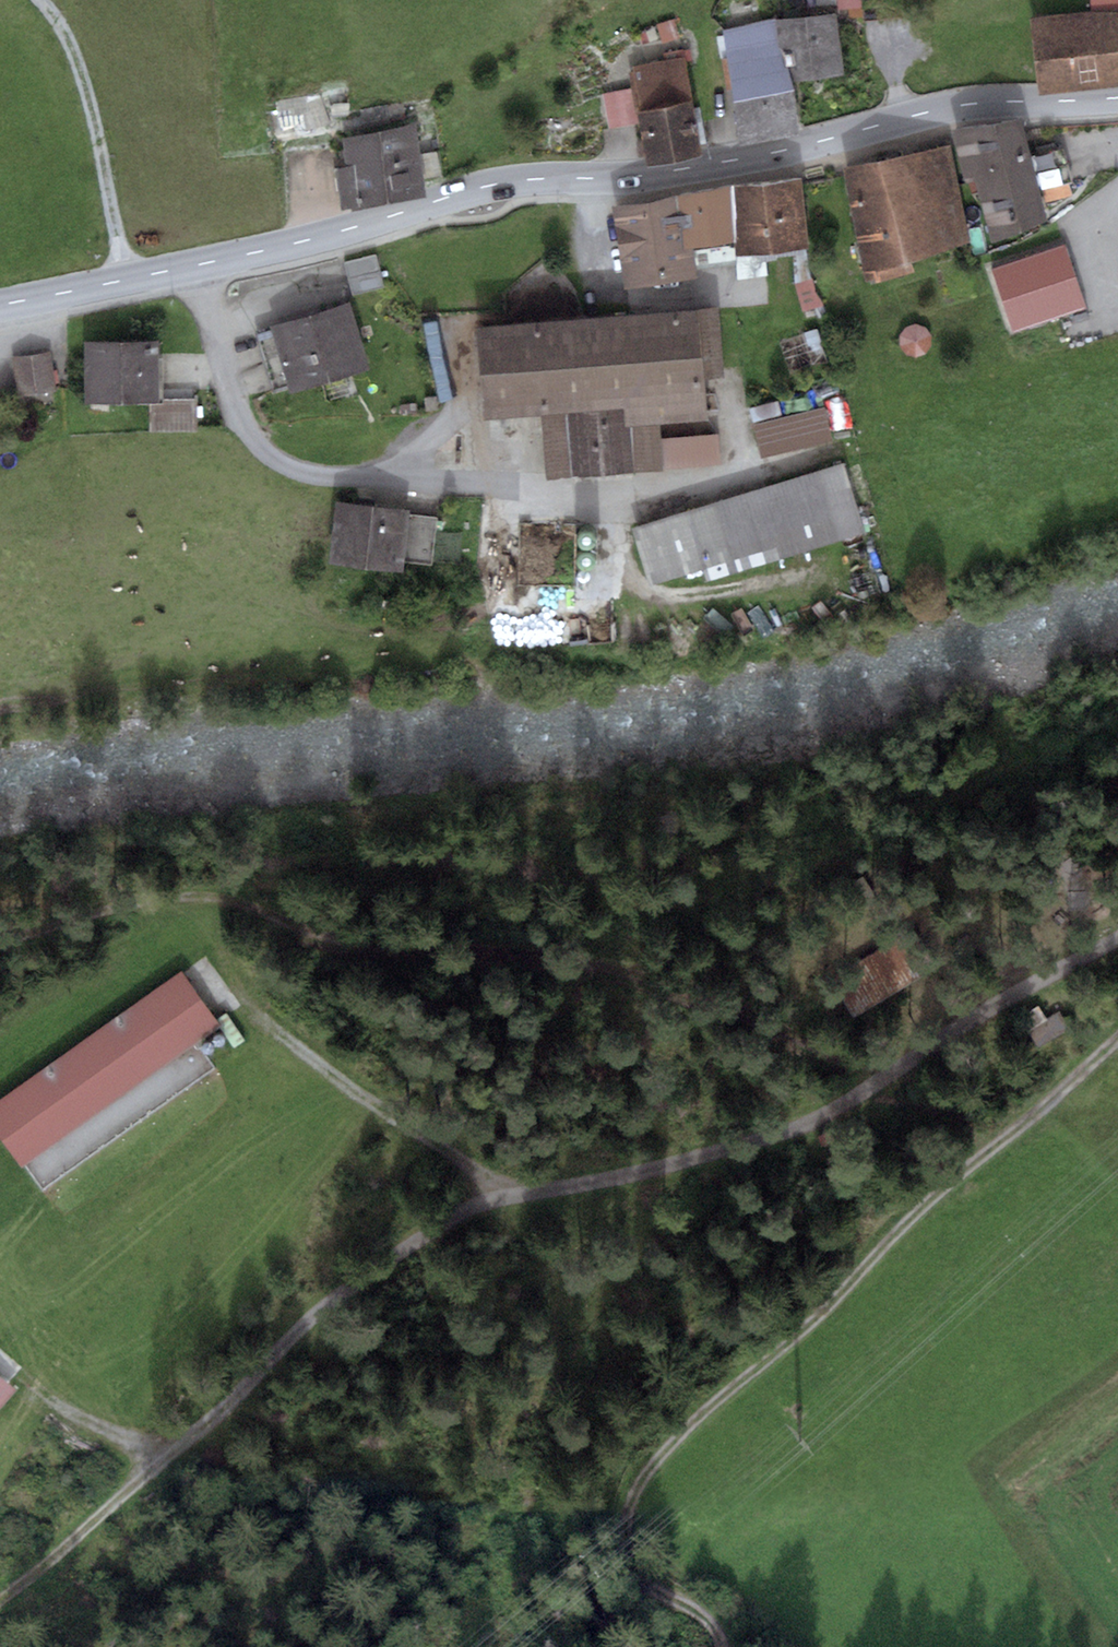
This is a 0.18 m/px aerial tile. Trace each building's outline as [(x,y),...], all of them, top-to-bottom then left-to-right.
[(823,5),(838,4),(838,9),(862,8),(862,0),(823,0),(823,5)] [(862,8),(887,7),(887,0),(862,0),(862,8)] [(1033,17),(1041,92),(1117,84),(1117,0),(1091,0),(1089,13),(1033,17)] [(774,18),(793,82),(844,74),(836,13),(809,18),(774,18)] [(793,82),(774,18),(723,30),(735,100),(739,142),(797,132),(795,90),(793,82)] [(674,19),(658,24),(663,43),(680,37),(674,19)] [(693,61),(691,48),(662,53),(663,61),(633,66),(641,111),(637,112),(639,123),(646,165),(702,156),(686,62),(693,61)] [(630,88),(602,94),(609,129),(639,123),(637,112),(634,112),(630,88)] [(320,94),(275,101),(280,127),(295,125),(296,135),(315,132),(314,128),(331,124),(320,94)] [(1021,118),(954,130),(963,180),(975,177),(1033,171),(1068,165),(1064,148),(1029,154),(1021,118)] [(343,137),(345,166),(421,155),(416,123),(343,137)] [(946,145),(842,169),(861,264),(862,271),(869,286),(913,273),(910,262),(970,246),(946,145)] [(421,155),(345,166),(336,167),(342,209),(352,207),(353,211),(426,196),(421,155)] [(1033,171),(975,177),(991,242),(1046,218),(1038,188),(1071,182),(1068,165),(1033,171)] [(734,186),(738,256),(766,253),(793,250),(806,248),(809,248),(802,177),(734,186)] [(738,263),(738,256),(734,186),(674,195),(649,204),(612,207),(624,290),(695,279),(694,267),(738,263)] [(1064,242),(994,265),(1014,327),(1084,305),(1064,242)] [(806,248),(793,250),(794,283),(804,313),(823,306),(811,279),(806,248)] [(766,253),(738,256),(738,263),(739,279),(769,277),(766,253)] [(374,255),(345,263),(353,293),(382,286),(374,255)] [(370,370),(350,302),(271,326),(273,331),(288,380),(291,393),(370,370)] [(719,306),(474,328),(482,422),(541,417),(547,480),(718,464),(716,434),(659,439),(658,425),(710,421),(706,381),(726,380),(719,306)] [(916,324),(905,327),(898,335),(899,346),(904,353),(914,356),(928,354),(933,345),(931,335),(926,327),(916,324)] [(288,380),(273,331),(257,336),(273,385),(288,380)] [(149,404),(163,404),(163,342),(85,343),(85,405),(149,404)] [(53,393),(48,356),(10,361),(15,398),(53,393)] [(437,396),(425,396),(425,411),(437,410),(437,396)] [(778,400),(749,408),(753,423),(782,415),(778,400)] [(196,403),(163,404),(149,404),(150,432),(196,431),(196,403)] [(823,408),(755,427),(763,459),(832,440),(823,408)] [(842,466),(637,529),(655,589),(709,572),(712,582),(863,536),(842,466)] [(410,510),(337,503),(331,566),(404,573),(405,562),(409,515),(410,510)] [(438,518),(409,515),(405,562),(433,564),(438,518)] [(577,541),(579,546),(584,549),(589,549),(594,547),(597,542),(597,537),(595,533),(591,530),(586,530),(581,531),(578,536),(577,541)] [(576,563),(578,568),(583,571),(588,571),(593,569),(595,564),(596,559),(593,555),(589,552),(585,551),(580,553),(577,557),(576,563)] [(589,578),(588,575),(586,573),(583,572),(579,573),(577,575),(577,578),(577,581),(579,583),(582,584),(585,584),(588,582),(589,578)] [(1086,891),(1069,892),(1070,911),(1087,910),(1086,891)] [(918,980),(894,945),(838,983),(861,1018),(918,980)] [(179,977),(0,1104),(0,1133),(22,1164),(25,1162),(195,1041),(215,1027),(179,977)] [(1059,1010),(1027,1031),(1038,1049),(1070,1028),(1059,1010)] [(215,1042),(217,1045),(220,1046),(223,1045),(225,1043),(226,1041),(226,1038),(224,1035),(221,1034),(218,1035),(216,1037),(215,1040),(215,1042)] [(203,1050),(205,1052),(208,1053),(211,1053),(213,1051),(214,1048),(214,1045),(212,1043),(209,1042),(206,1042),(204,1044),(203,1047),(203,1050)] [(13,1390),(0,1379),(0,1406),(13,1390)]
